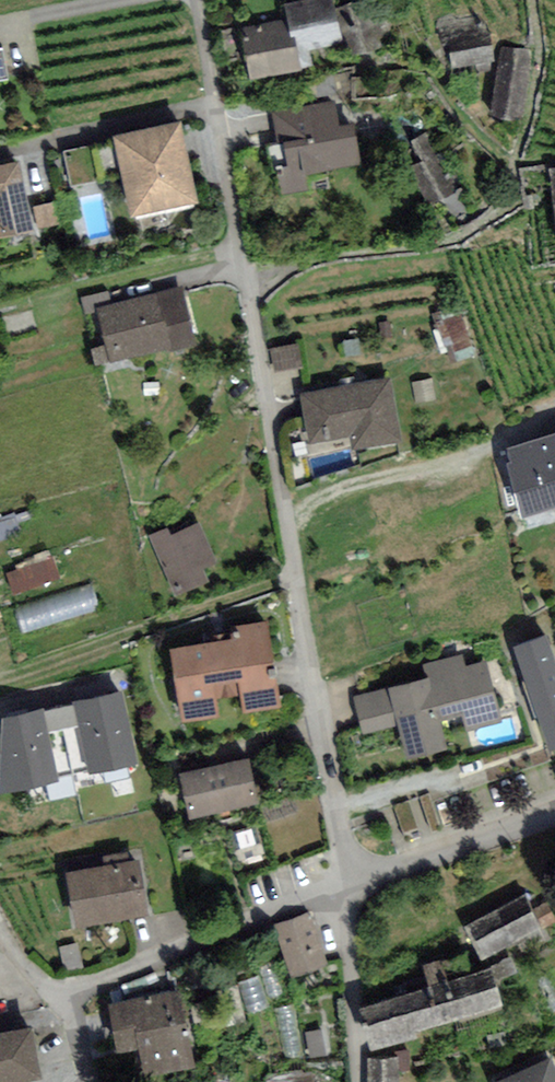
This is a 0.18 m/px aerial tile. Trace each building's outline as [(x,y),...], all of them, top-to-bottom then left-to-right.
[(284,5),(287,21),(240,30),(250,81),(303,70),(302,66),(313,64),(310,48),(341,42),(332,0),(307,0),(284,5)] [(364,1),(341,9),(357,51),(378,43),(375,32),(388,27),(379,3),(366,7),(364,1)] [(451,39),(455,66),(493,61),(489,33),(451,39)] [(10,75),(4,42),(0,43),(0,77),(10,75)] [(528,51),(503,47),(494,111),(519,114),(528,51)] [(311,173),(359,165),(353,129),(342,131),(338,104),(276,115),(288,191),(314,187),(311,173)] [(175,128),(116,140),(132,215),(190,203),(175,128)] [(409,167),(427,204),(454,191),(426,133),(413,139),(423,160),(409,167)] [(0,162),(0,236),(35,229),(21,158),(0,162)] [(96,314),(107,361),(192,342),(182,294),(96,314)] [(470,343),(457,308),(439,315),(452,350),(470,343)] [(389,379),(304,394),(312,435),(354,428),(357,444),(399,436),(389,379)] [(509,452),(528,515),(554,506),(554,438),(509,452)] [(200,529),(156,545),(174,594),(204,583),(199,567),(212,563),(200,529)] [(170,655),(182,719),(276,703),(263,629),(238,633),(239,642),(170,655)] [(514,645),(548,741),(554,739),(554,662),(545,634),(514,645)] [(502,717),(488,659),(465,665),(462,654),(416,666),(418,676),(387,684),(388,687),(355,695),(364,730),(398,721),(406,756),(438,748),(441,719),(462,714),(465,726),(502,717)] [(123,691),(72,702),(73,705),(77,726),(88,776),(139,765),(123,691)] [(73,705),(44,710),(49,732),(77,726),(73,705)] [(1,719),(0,763),(0,795),(60,782),(49,732),(44,710),(44,708),(1,719)] [(178,778),(187,818),(255,803),(246,763),(178,778)] [(135,867),(69,879),(79,930),(145,918),(135,867)] [(525,897),(471,924),(485,952),(553,918),(545,903),(532,910),(525,897)] [(277,925),(294,969),(323,958),(307,914),(277,925)] [(429,988),(439,1026),(504,1008),(493,968),(447,980),(442,961),(423,966),(429,988)] [(416,1033),(439,1026),(429,988),(358,1008),(370,1051),(417,1038),(416,1033)] [(176,999),(113,1011),(120,1049),(144,1044),(150,1075),(189,1067),(176,999)] [(0,1039),(0,1081),(2,1081),(41,1075),(33,1033),(0,1039)] [(398,1066),(407,1066),(407,1051),(399,1051),(399,1057),(370,1058),(371,1081),(399,1081),(398,1066)] [(553,1057),(498,1081),(554,1081),(554,1061),(553,1057)]
